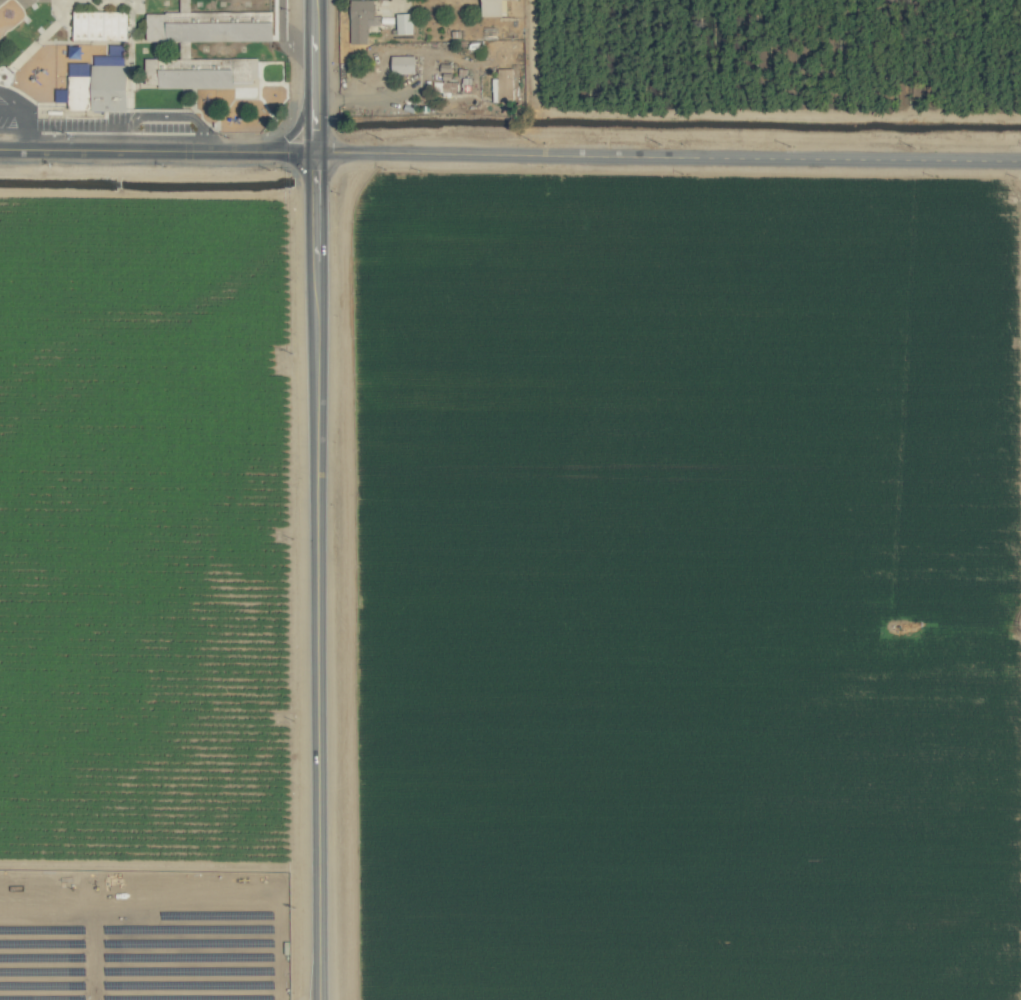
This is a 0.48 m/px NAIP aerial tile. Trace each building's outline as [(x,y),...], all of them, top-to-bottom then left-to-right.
[(351,43),(368,43),(368,18),(374,18),(374,0),(350,0),(351,43)] [(127,11),(72,11),(72,40),(126,40),(127,11)] [(413,12),(397,13),(397,34),(413,33),(413,12)] [(145,39),(165,39),(166,13),(146,13),(145,39)] [(126,111),(126,45),(111,45),(111,55),(99,55),(99,64),(90,64),(90,62),(69,62),(69,110),(90,109),(90,111),(126,111)] [(415,55),(392,55),(392,73),(415,73),(415,55)] [(513,68),(499,68),(499,78),(492,78),(492,86),(494,86),(494,101),(513,102),(513,68)]
